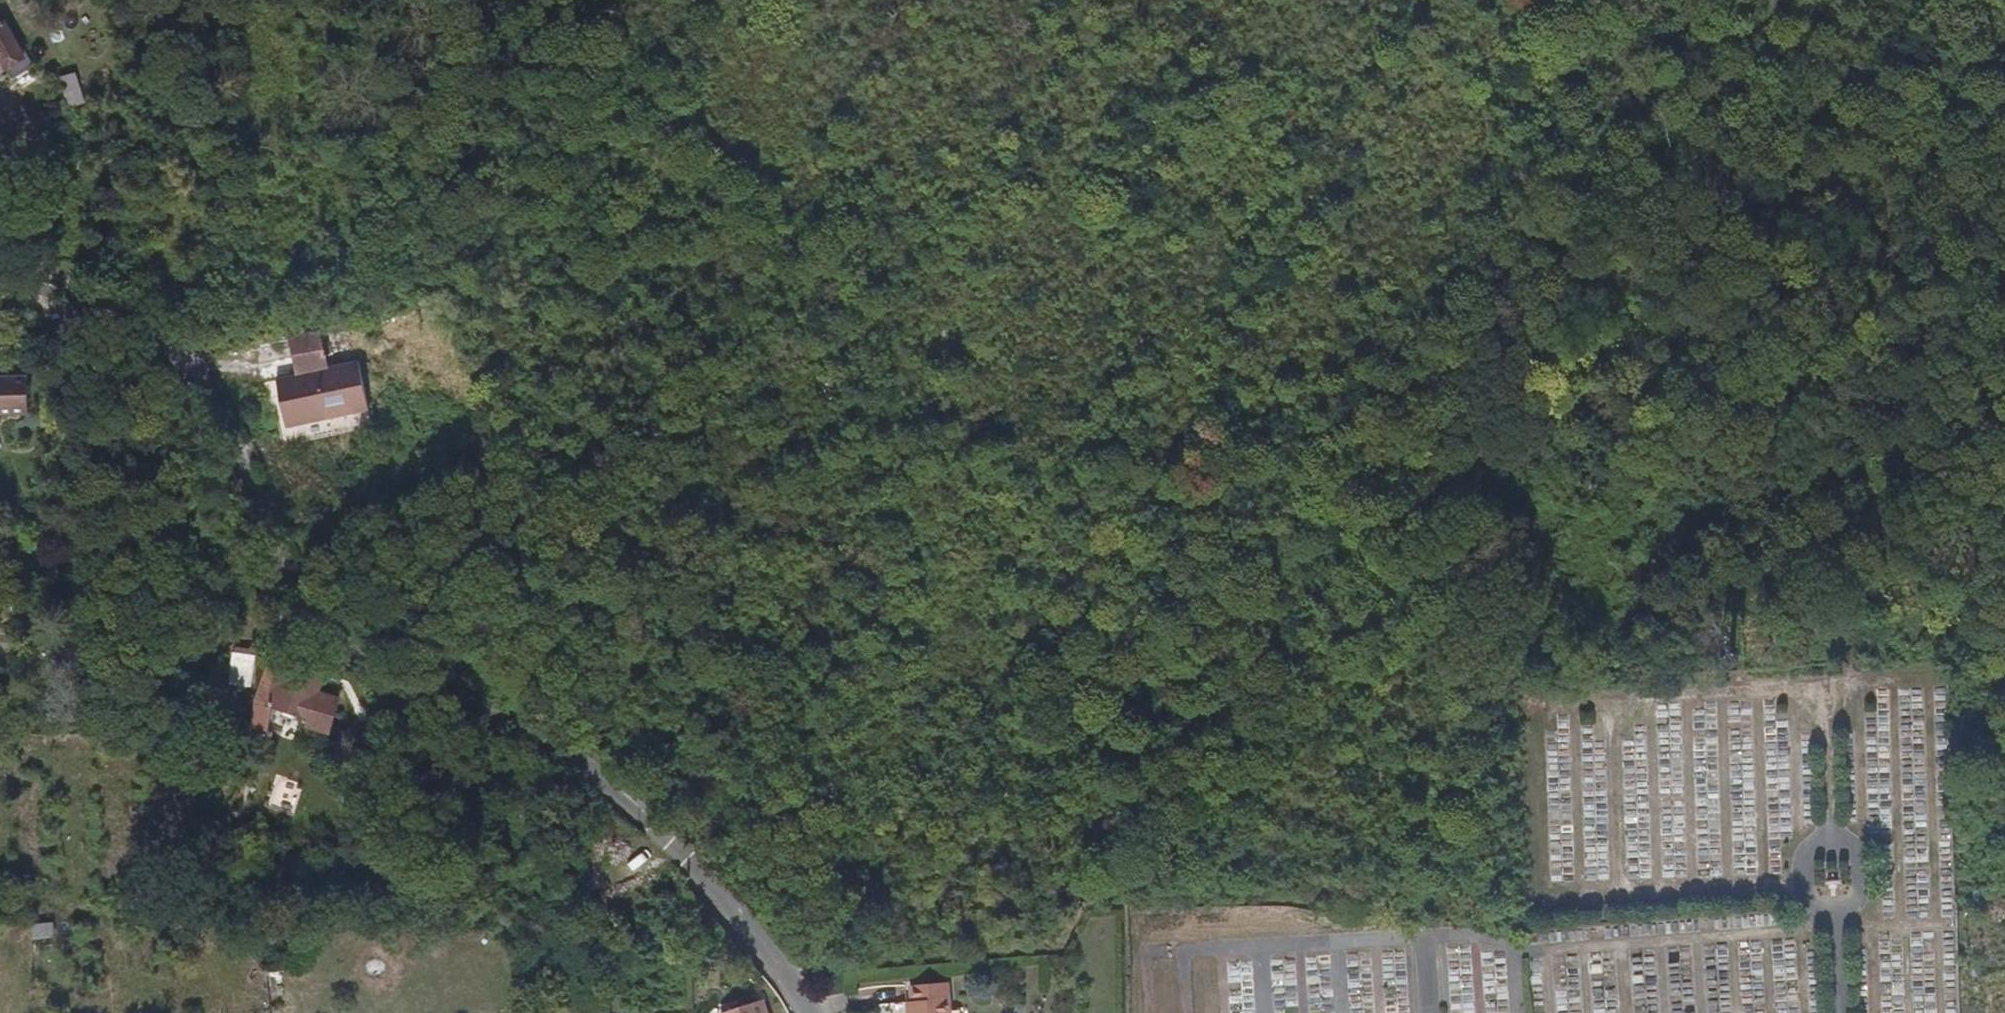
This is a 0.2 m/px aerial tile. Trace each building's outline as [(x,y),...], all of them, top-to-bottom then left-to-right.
[(0,25),(0,67),(1,69),(25,56),(5,22),(0,25)] [(78,71),(62,77),(73,106),(89,100),(78,71)] [(322,331),(324,347),(353,342),(348,326),(322,331)] [(263,341),(255,342),(260,375),(326,363),(324,347),(322,331),(316,331),(263,341)] [(0,373),(0,402),(24,402),(24,373),(0,373)] [(316,393),(313,379),(283,385),(286,398),(316,393)] [(688,666),(690,651),(684,649),(681,665),(688,666)] [(233,683),(257,685),(260,652),(236,650),(233,683)] [(269,703),(269,704),(308,718),(305,726),(327,734),(340,700),(319,693),(323,682),(283,667),(281,673),(268,668),(256,699),(269,703)] [(914,1000),(914,1012),(909,1012),(953,1012),(952,984),(914,984),(914,1000)]
